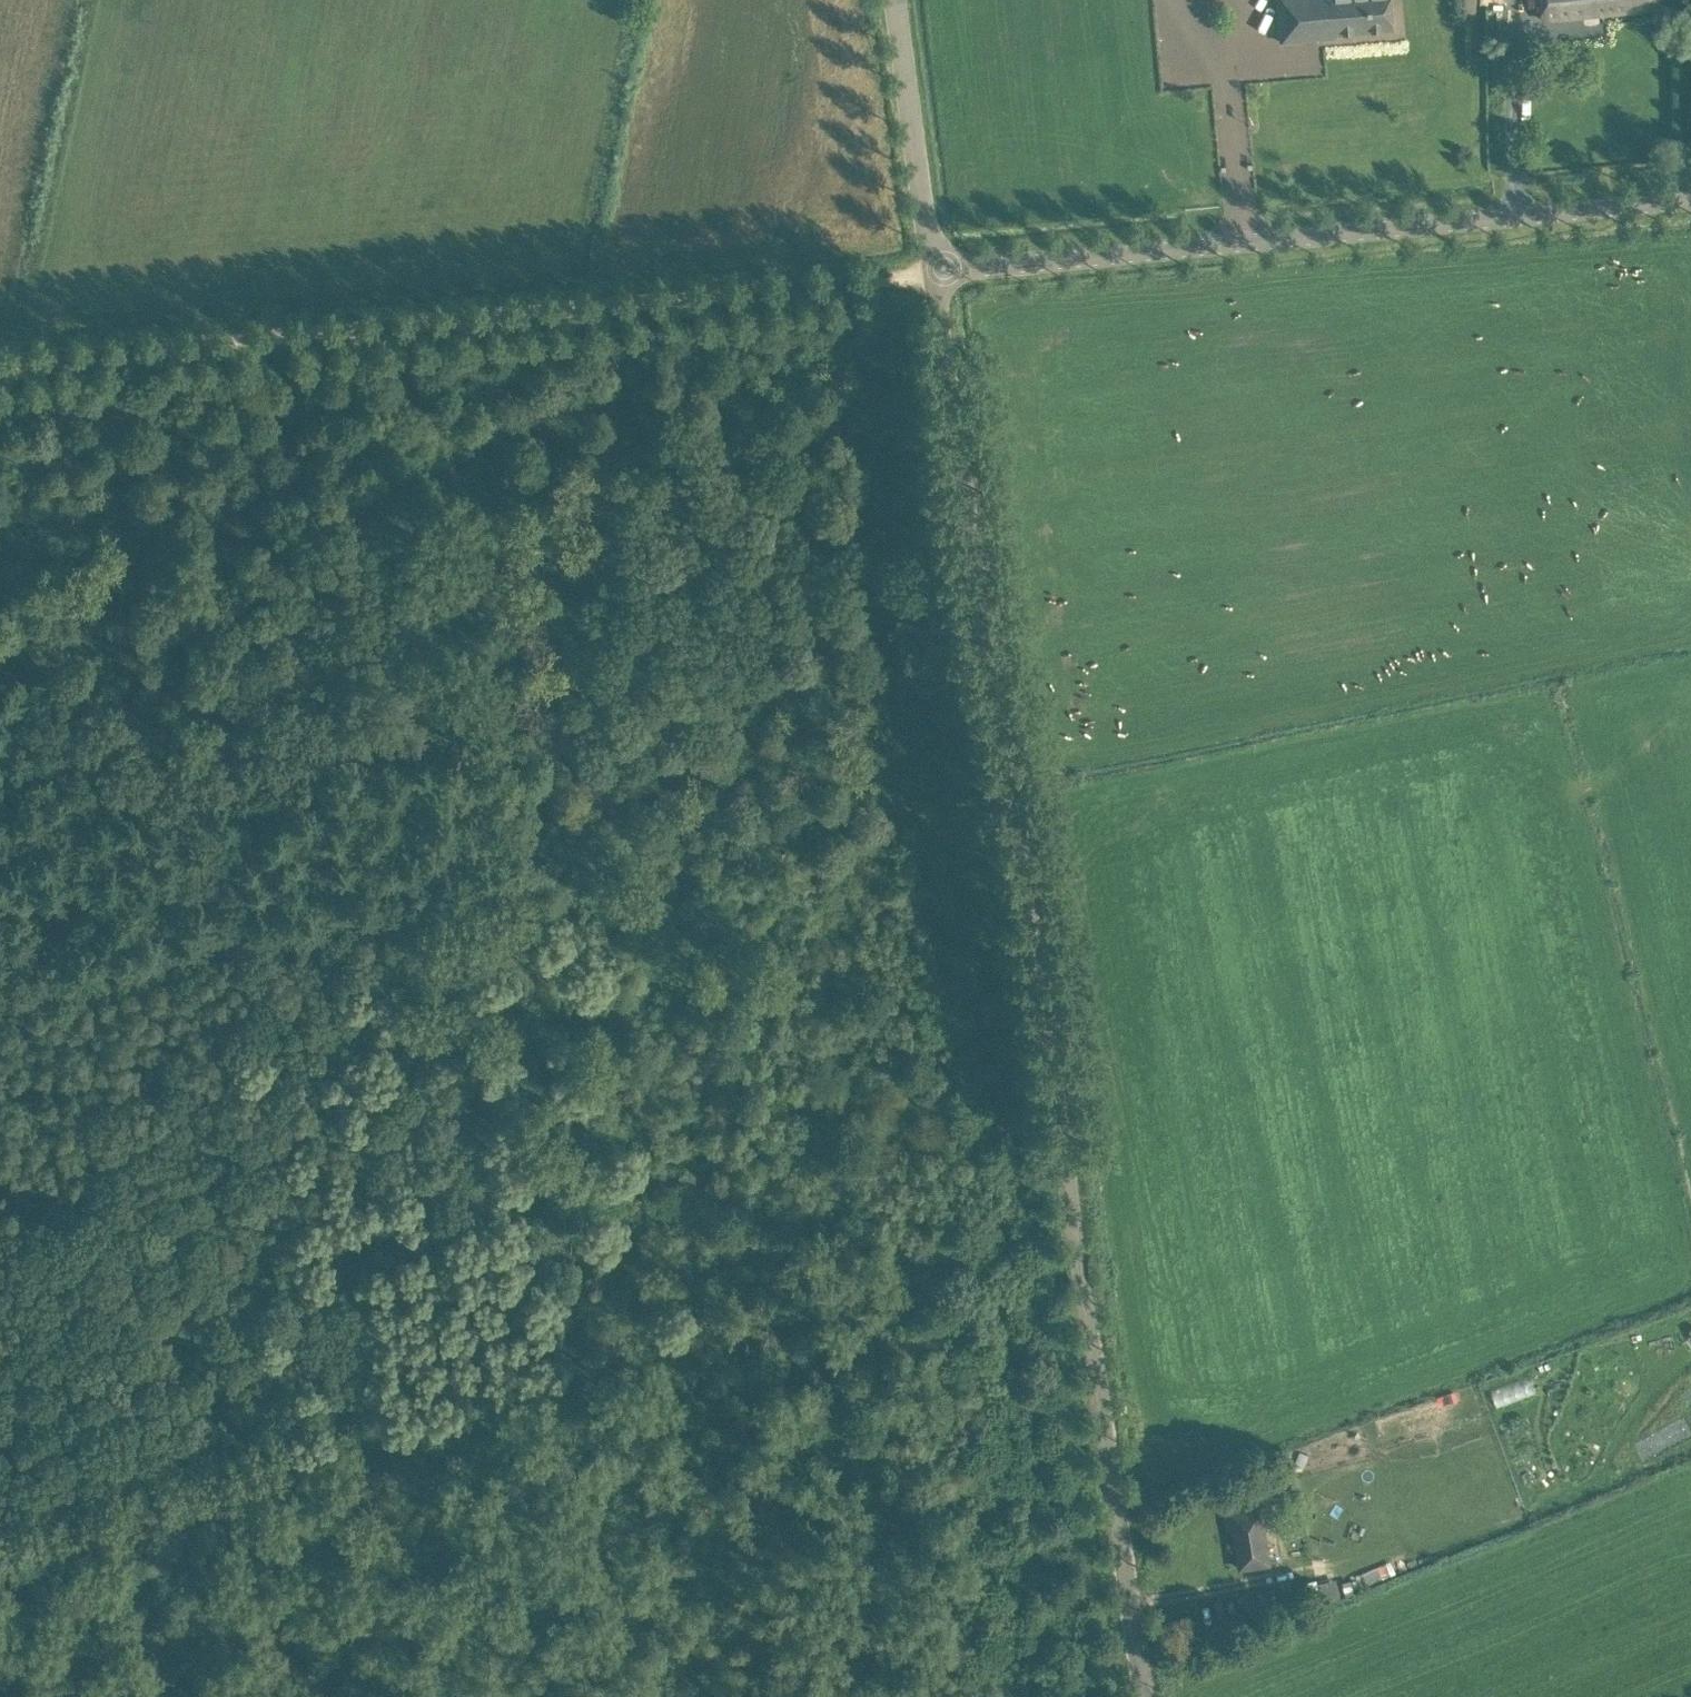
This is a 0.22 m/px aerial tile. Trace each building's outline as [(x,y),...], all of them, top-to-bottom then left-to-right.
[(1282,41),(1337,36),(1337,33),(1392,28),(1390,0),(1278,0),(1282,41)] [(1543,23),(1659,13),(1658,0),(1541,0),(1543,23)] [(1532,1373),(1492,1388),(1499,1407),(1539,1392),(1532,1373)] [(1265,1501),(1224,1507),(1228,1528),(1233,1527),(1240,1567),(1270,1562),(1263,1523),(1268,1522),(1265,1501)]
